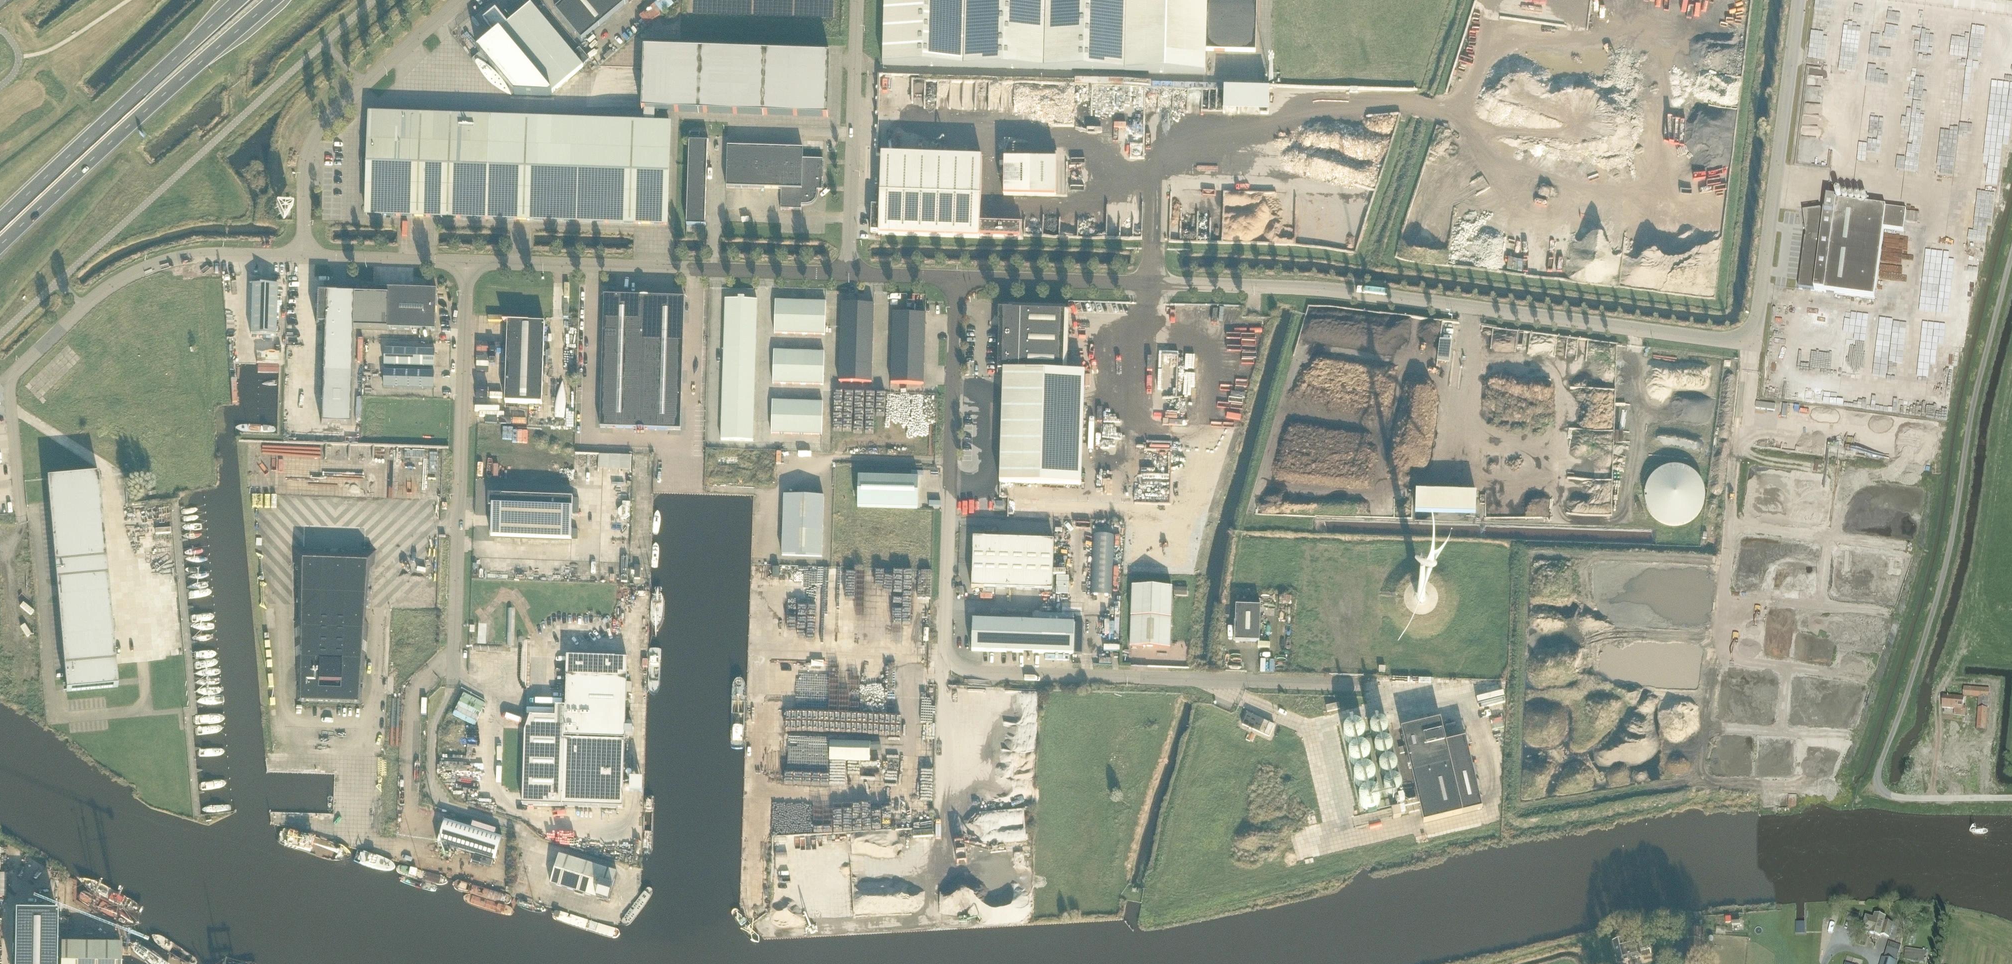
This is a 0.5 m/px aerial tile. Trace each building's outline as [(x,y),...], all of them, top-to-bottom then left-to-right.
[(556,10),(582,41),(620,9),(631,0),(568,0),(556,10)] [(644,15),(652,24),(676,2),(673,0),(661,0),(644,15)] [(883,65),(1124,71),(1124,72),(1204,74),(1205,51),(1255,52),(1257,0),(884,0),(883,65)] [(549,97),(583,68),(572,54),(530,5),(506,26),(502,21),(503,20),(496,10),(484,20),(496,35),(477,52),(516,96),(549,97)] [(572,54),(583,68),(591,61),(579,47),(572,54)] [(642,111),(644,111),(655,111),(828,117),(830,55),(644,49),(642,111)] [(1271,113),(1271,89),(1226,88),(1225,113),(1271,113)] [(366,215),(487,219),(667,225),(670,125),(370,115),(368,155),(364,154),(365,153),(364,153),(364,154),(363,156),(362,157),(362,159),(361,161),(361,162),(361,163),(361,166),(361,168),(361,169),(361,170),(362,172),(362,173),(363,176),(363,178),(364,177),(363,176),(368,176),(366,215)] [(689,142),(689,154),(707,155),(708,143),(709,143),(689,142)] [(822,191),(823,160),(803,159),(803,150),(728,147),(726,188),(781,190),(781,210),(802,210),(802,205),(803,206),(804,206),(806,206),(808,206),(809,205),(811,205),(812,204),(813,203),(814,202),(815,201),(816,200),(816,199),(817,198),(817,196),(817,195),(817,193),(817,192),(817,191),(822,191)] [(689,154),(689,166),(707,167),(707,155),(689,154)] [(979,239),(979,236),(1009,237),(1010,226),(980,225),(982,159),(881,155),(879,207),(871,207),(871,233),(878,233),(878,235),(979,239)] [(1055,158),(1002,158),(1002,195),(1055,195),(1055,158)] [(689,166),(688,178),(707,179),(707,167),(689,166)] [(688,178),(688,190),(706,191),(707,179),(688,178)] [(688,190),(688,202),(706,203),(706,191),(688,190)] [(1825,212),(1821,211),(1803,214),(1806,235),(1806,239),(1805,239),(1799,290),(1874,299),(1883,229),(1904,232),(1906,212),(1836,203),(1837,195),(1829,194),(1828,202),(1826,201),(1825,212)] [(688,202),(687,214),(706,215),(706,203),(688,202)] [(1920,223),(1922,213),(1910,211),(1909,222),(1920,223)] [(706,215),(687,214),(687,226),(707,227),(707,226),(705,226),(706,215)] [(1896,263),(1895,271),(1904,272),(1905,264),(1896,263)] [(277,286),(252,285),(251,336),(276,337),(277,286)] [(317,294),(316,324),(324,324),(322,396),(321,424),(352,424),(354,329),(388,330),(388,289),(377,289),(377,295),(317,294)] [(388,289),(388,330),(436,331),(437,291),(388,289)] [(685,299),(604,296),(600,429),(681,431),(685,299)] [(738,300),(725,300),(721,441),(753,442),(758,301),(745,301),(745,298),(739,298),(738,300)] [(774,334),(785,334),(825,335),(826,303),(775,302),(774,334)] [(874,304),(842,303),(840,382),(872,383),(874,304)] [(1071,313),(999,310),(997,375),(998,375),(998,371),(1003,372),(1000,483),(1081,486),(1084,374),(1063,373),(1065,313),(1071,313)] [(926,314),(894,313),(892,384),(924,384),(926,314)] [(508,323),(505,404),(542,405),(545,324),(529,324),(529,323),(505,323),(508,323)] [(1440,341),(1438,361),(1447,361),(1449,342),(1440,341)] [(384,366),(435,368),(435,351),(385,350),(384,366)] [(825,353),(814,353),(774,352),(773,384),(824,385),(825,353)] [(277,374),(277,366),(258,366),(259,374),(277,374)] [(435,373),(384,371),(384,388),(434,389),(435,373)] [(200,375),(193,376),(195,396),(198,396),(202,396),(200,375)] [(179,376),(172,377),(174,397),(181,397),(179,376)] [(186,376),(179,376),(181,397),(188,396),(186,376)] [(193,376),(186,376),(188,396),(195,396),(193,376)] [(158,377),(151,378),(153,398),(160,398),(158,377)] [(165,377),(158,377),(160,398),(167,397),(165,377)] [(172,377),(165,377),(167,397),(174,397),(172,377)] [(137,378),(129,379),(131,399),(138,399),(137,378)] [(144,378),(137,378),(138,399),(145,398),(144,378)] [(151,378),(144,378),(145,398),(153,398),(151,378)] [(122,379),(115,379),(117,400),(124,399),(122,379)] [(129,379),(122,379),(124,399),(131,399),(129,379)] [(188,396),(181,397),(183,417),(190,416),(188,396)] [(195,396),(188,396),(190,416),(196,416),(195,400),(195,396)] [(167,397),(160,398),(161,418),(168,417),(167,397)] [(174,397),(167,397),(168,417),(176,417),(174,397)] [(181,397),(174,397),(176,417),(183,417),(181,397)] [(145,398),(138,399),(140,419),(147,418),(145,398)] [(153,398),(145,398),(147,418),(154,418),(153,398)] [(160,398),(153,398),(154,418),(161,418),(160,398)] [(124,399),(117,400),(119,420),(126,420),(124,399)] [(131,399),(124,399),(126,420),(133,419),(131,399)] [(138,399),(131,399),(133,419),(140,419),(138,399)] [(772,402),(772,418),(772,434),(822,436),(823,403),(772,402)] [(1755,402),(1754,408),(1774,411),(1775,405),(1755,402)] [(191,438),(184,439),(186,459),(193,459),(191,438)] [(198,438),(191,438),(193,459),(200,458),(198,438)] [(170,439),(163,440),(165,460),(172,460),(170,439)] [(177,439),(170,439),(172,460),(179,459),(177,439)] [(184,439),(177,439),(179,459),(186,459),(184,439)] [(156,440),(149,441),(151,461),(158,461),(156,440)] [(163,440),(156,440),(158,461),(165,460),(163,440)] [(142,441),(135,442),(137,462),(144,462),(142,441)] [(149,441),(142,441),(144,462),(151,461),(149,441)] [(128,442),(121,442),(123,463),(130,462),(128,442)] [(135,442),(128,442),(130,462),(137,462),(135,442)] [(165,460),(158,461),(160,480),(167,480),(165,460)] [(151,461),(144,462),(146,481),(153,481),(151,461)] [(158,461),(151,461),(153,481),(160,480),(158,461)] [(130,462),(123,463),(125,482),(132,482),(130,462)] [(137,462),(130,462),(132,482),(139,482),(137,462)] [(144,462),(137,462),(139,482),(146,481),(144,462)] [(1675,526),(1700,519),(1707,500),(1707,498),(1700,472),(1682,465),(1676,465),(1655,471),(1647,492),(1647,496),(1653,518),(1673,526),(1675,526)] [(57,586),(66,692),(92,690),(118,687),(109,581),(99,475),(73,478),(47,480),(57,586)] [(918,509),(919,479),(858,477),(858,508),(918,509)] [(1415,512),(1475,514),(1476,493),(1416,491),(1415,512)] [(490,506),(492,506),(491,537),(572,540),(573,499),(490,496),(490,506)] [(784,496),(783,526),(782,556),(822,557),(824,498),(784,496)] [(1095,535),(1093,595),(1113,595),(1115,535),(1095,535)] [(1054,542),(997,540),(986,540),(986,539),(973,539),(973,552),(972,576),(971,589),(984,589),(1052,591),(1054,542)] [(376,550),(292,547),(296,702),(361,704),(376,550)] [(1132,587),(1130,647),(1170,648),(1172,588),(1132,587)] [(1187,597),(1187,589),(1174,588),(1174,597),(1187,597)] [(1261,607),(1236,606),(1234,642),(1259,642),(1261,607)] [(973,621),(972,652),(1074,655),(1075,624),(973,621)] [(628,660),(567,658),(566,708),(556,708),(555,718),(531,717),(525,733),(523,805),(623,809),(625,742),(565,740),(565,738),(625,740),(627,693),(632,693),(632,684),(627,683),(628,660)] [(1945,696),(1945,708),(1965,709),(1965,696),(1945,696)] [(1340,710),(1339,704),(1326,707),(1327,713),(1340,710)] [(1980,708),(1979,730),(1987,730),(1988,708),(1980,708)] [(1269,737),(1274,726),(1247,714),(1242,725),(1269,737)] [(1401,724),(1423,822),(1485,808),(1468,734),(1446,739),(1441,714),(1401,724)] [(1360,799),(1362,806),(1377,808),(1382,801),(1383,793),(1394,794),(1397,796),(1404,794),(1401,780),(1393,779),(1399,771),(1397,763),(1390,758),(1395,751),(1389,726),(1383,722),(1377,722),(1369,733),(1357,724),(1352,724),(1346,733),(1345,739),(1354,745),(1356,745),(1350,754),(1352,762),(1361,768),(1355,777),(1356,784),(1366,790),(1360,799)] [(870,763),(870,743),(830,742),(830,762),(870,763)] [(1401,817),(1399,808),(1391,810),(1393,819),(1401,817)] [(503,838),(446,820),(438,844),(496,862),(503,838)] [(64,871),(23,856),(20,864),(61,879),(64,871)] [(608,902),(617,873),(559,856),(550,885),(608,902)] [(9,874),(0,873),(0,896),(8,897),(9,874)] [(1846,920),(1857,923),(1859,915),(1848,912),(1846,920)] [(58,914),(15,914),(14,963),(57,963),(58,914)] [(1866,917),(1863,929),(1866,930),(1865,932),(1880,936),(1880,934),(1889,937),(1893,923),(1884,920),(1885,917),(1875,914),(1873,919),(1866,917)] [(1701,941),(1702,930),(1688,928),(1685,963),(1698,963),(1701,941)] [(1641,958),(1636,940),(1623,943),(1622,940),(1613,942),(1618,963),(1641,958)] [(61,963),(121,963),(122,946),(61,945),(61,963)] [(1925,952),(1905,949),(1903,960),(1924,963),(1925,952)]
